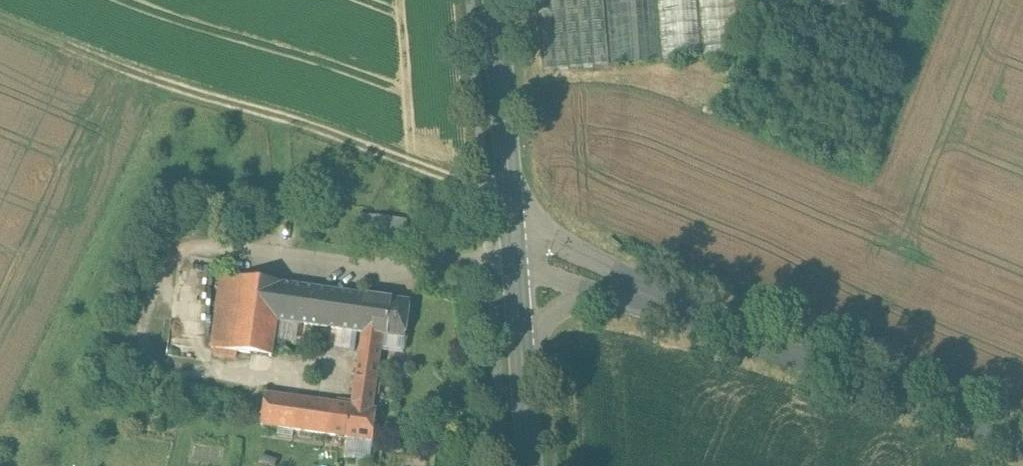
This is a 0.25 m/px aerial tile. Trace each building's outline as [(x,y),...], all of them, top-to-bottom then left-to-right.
[(541,72),(605,68),(600,0),(536,0),(541,72)] [(610,67),(663,63),(658,0),(605,0),(610,67)] [(668,62),(695,60),(690,0),(663,0),(668,62)] [(705,59),(744,56),(739,0),(700,0),(705,59)] [(408,221),(376,217),(372,244),(404,249),(408,221)] [(282,284),(222,275),(212,349),(272,357),(277,321),(282,285),(282,284)] [(378,299),(282,285),(277,321),(363,333),(373,334),(378,299)] [(411,303),(378,299),(373,334),(384,336),(406,339),(411,303)] [(363,333),(353,406),(266,394),(261,426),(373,442),(377,410),(373,410),(384,336),(373,334),(363,333)]
